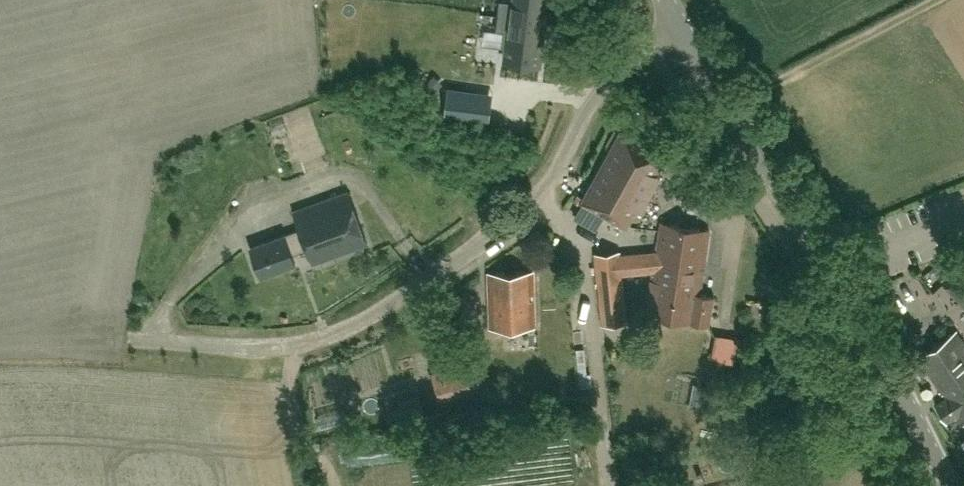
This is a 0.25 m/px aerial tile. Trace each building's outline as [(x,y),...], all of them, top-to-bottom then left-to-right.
[(549,20),(550,13),(544,13),(546,0),(514,0),(512,0),(499,0),(498,13),(549,20)] [(548,34),(549,20),(498,13),(496,29),(504,30),(502,46),(509,46),(507,58),(505,58),(505,60),(540,64),(540,63),(538,62),(541,33),(548,34)] [(432,93),(438,86),(430,78),(424,85),(432,93)] [(493,93),(474,90),(448,87),(444,115),(471,118),(489,121),(493,93)] [(583,200),(626,224),(665,153),(623,130),(621,133),(615,129),(607,144),(613,147),(583,200)] [(313,263),(368,243),(349,189),(293,210),(300,228),(251,246),(262,274),(296,262),(293,253),(308,247),(313,263)] [(656,255),(654,266),(647,313),(710,323),(714,295),(701,293),(711,229),(661,222),(656,255)] [(493,256),(509,249),(504,238),(488,245),(493,256)] [(654,266),(656,255),(646,253),(645,249),(620,252),(621,257),(596,260),(603,322),(628,319),(622,271),(647,268),(647,266),(654,266)] [(962,267),(943,285),(963,306),(963,269),(962,267)] [(491,327),(535,326),(534,270),(489,271),(491,327)] [(958,415),(963,424),(963,341),(957,331),(919,357),(946,398),(936,404),(948,422),(958,415)] [(720,362),(740,365),(743,340),(724,337),(720,362)] [(469,364),(480,361),(476,345),(450,351),(454,366),(433,373),(438,390),(466,382),(463,370),(471,368),(469,364)] [(424,398),(392,406),(398,427),(429,418),(424,398)]
